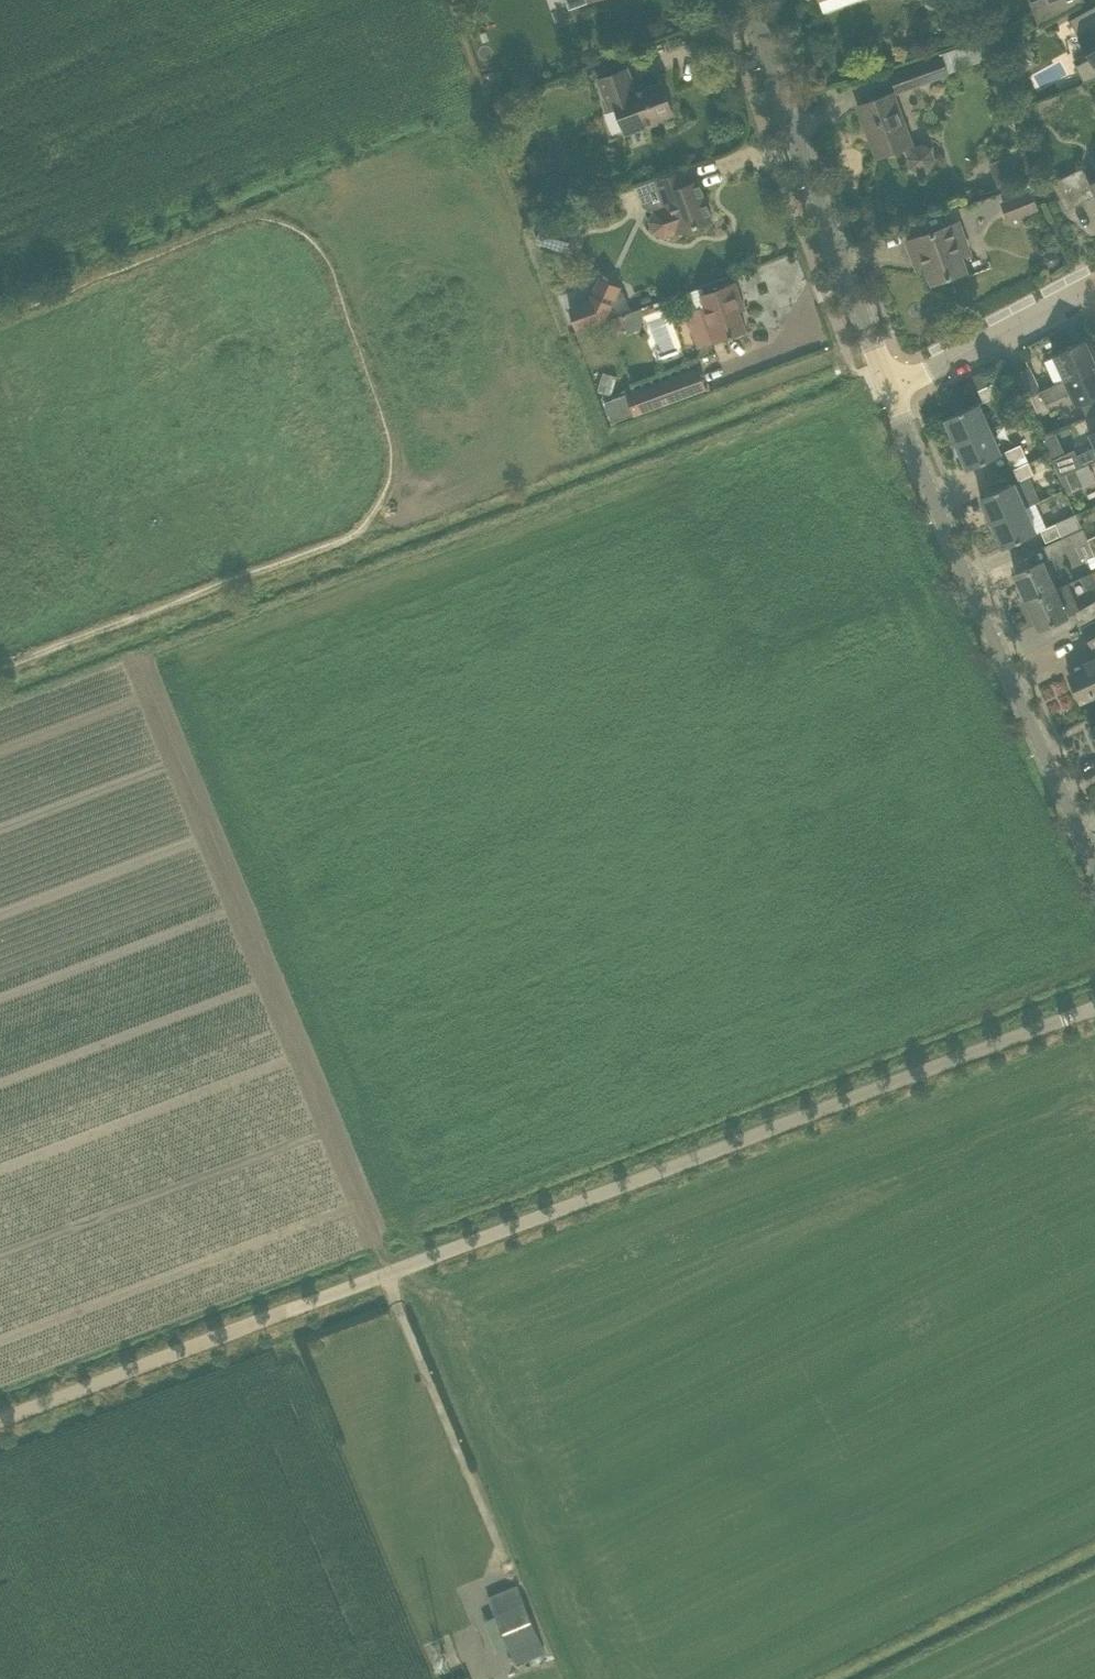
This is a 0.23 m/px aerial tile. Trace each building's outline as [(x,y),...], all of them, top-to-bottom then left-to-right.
[(1030,0),(1039,25),(1083,0),(1031,0),(1030,0)] [(1070,19),(1092,59),(1077,67),(1085,82),(1094,78),(1094,6),(1070,19)] [(1022,39),(1008,46),(1018,63),(1031,56),(1022,39)] [(949,72),(943,55),(892,74),(898,91),(949,72)] [(625,130),(674,112),(663,82),(636,92),(627,68),(600,78),(609,103),(615,101),(625,130)] [(893,92),(858,105),(877,157),(912,144),(893,92)] [(926,139),(903,149),(913,173),(936,163),(926,139)] [(1063,202),(1067,209),(1094,195),(1094,179),(1092,181),(1084,166),(1053,182),(1063,202)] [(683,170),(655,180),(664,205),(654,209),(649,220),(654,232),(664,237),(713,219),(698,179),(688,183),(683,170)] [(1002,200),(1003,202),(1010,218),(1039,207),(1032,189),(1002,200)] [(543,220),(538,237),(537,242),(567,250),(573,229),(543,220)] [(958,221),(908,240),(915,260),(924,257),(933,282),(967,269),(956,239),(964,236),(958,221)] [(698,346),(712,341),(747,328),(737,302),(743,300),(736,281),(731,283),(728,274),(702,284),(705,292),(700,294),(704,305),(686,312),(698,346)] [(625,310),(618,290),(611,293),(592,284),(583,303),(564,310),(571,330),(625,310)] [(1094,366),(1094,358),(1086,339),(1054,354),(1065,378),(1094,366)] [(1013,373),(1023,397),(1041,389),(1038,384),(1029,364),(1028,365),(1029,366),(1013,373)] [(1065,378),(1041,389),(1047,403),(1071,392),(1077,404),(1094,396),(1094,366),(1065,378)] [(698,367),(627,393),(628,393),(606,401),(613,420),(634,413),(635,414),(706,388),(698,367)] [(979,389),(984,401),(999,394),(994,382),(979,389)] [(1048,407),(1047,403),(1041,389),(1023,397),(1029,411),(1036,408),(1037,411),(1048,407)] [(957,442),(990,428),(979,402),(946,417),(957,442)] [(957,442),(968,468),(1001,453),(990,428),(957,442)] [(1011,462),(1026,455),(1021,444),(1005,451),(1011,462)] [(1034,474),(1028,461),(1014,468),(1019,480),(1034,474)] [(1076,469),(1065,473),(1073,490),(1083,486),(1076,469)] [(981,496),(992,521),(1027,506),(1015,480),(981,496)] [(1004,547),(1038,530),(1027,506),(992,521),(1004,547)] [(1059,521),(1066,536),(1082,528),(1075,513),(1059,521)] [(1056,522),(1047,527),(1040,530),(1046,541),(1061,534),(1056,522)] [(1088,541),(1087,540),(1082,528),(1066,536),(1044,546),(1050,559),(1076,546),(1088,541)] [(1094,554),(1088,541),(1076,546),(1082,560),(1094,554)] [(1044,561),(1016,573),(1028,600),(1056,588),(1044,561)] [(1056,588),(1028,600),(1040,628),(1075,612),(1081,624),(1094,616),(1094,600),(1080,608),(1069,582),(1056,588)] [(1094,648),(1094,621),(1083,627),(1094,648)] [(1094,694),(1094,655),(1083,660),(1085,666),(1070,673),(1082,700),(1094,694)] [(517,1663),(546,1651),(518,1584),(489,1597),(517,1663)]
